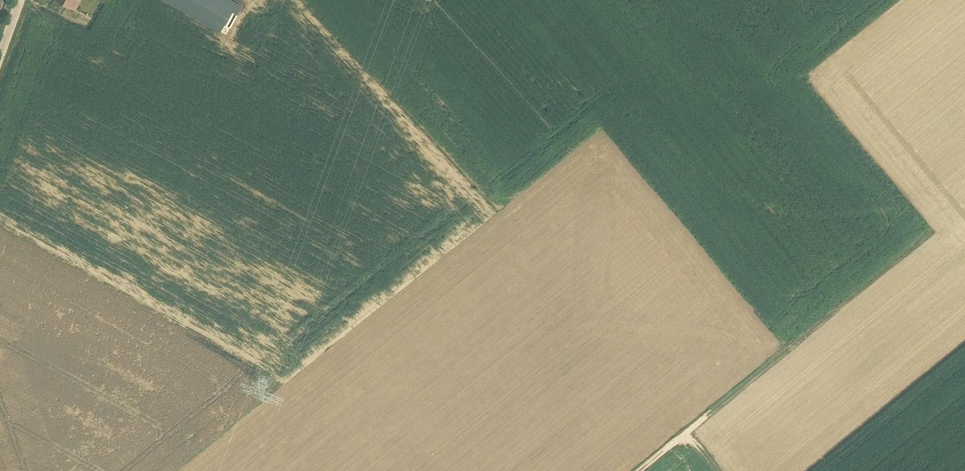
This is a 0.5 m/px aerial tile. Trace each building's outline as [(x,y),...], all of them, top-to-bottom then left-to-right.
[(74,9),(79,0),(58,0),(74,9)] [(221,32),(225,24),(231,26),(243,5),(234,0),(163,0),(221,32)]
